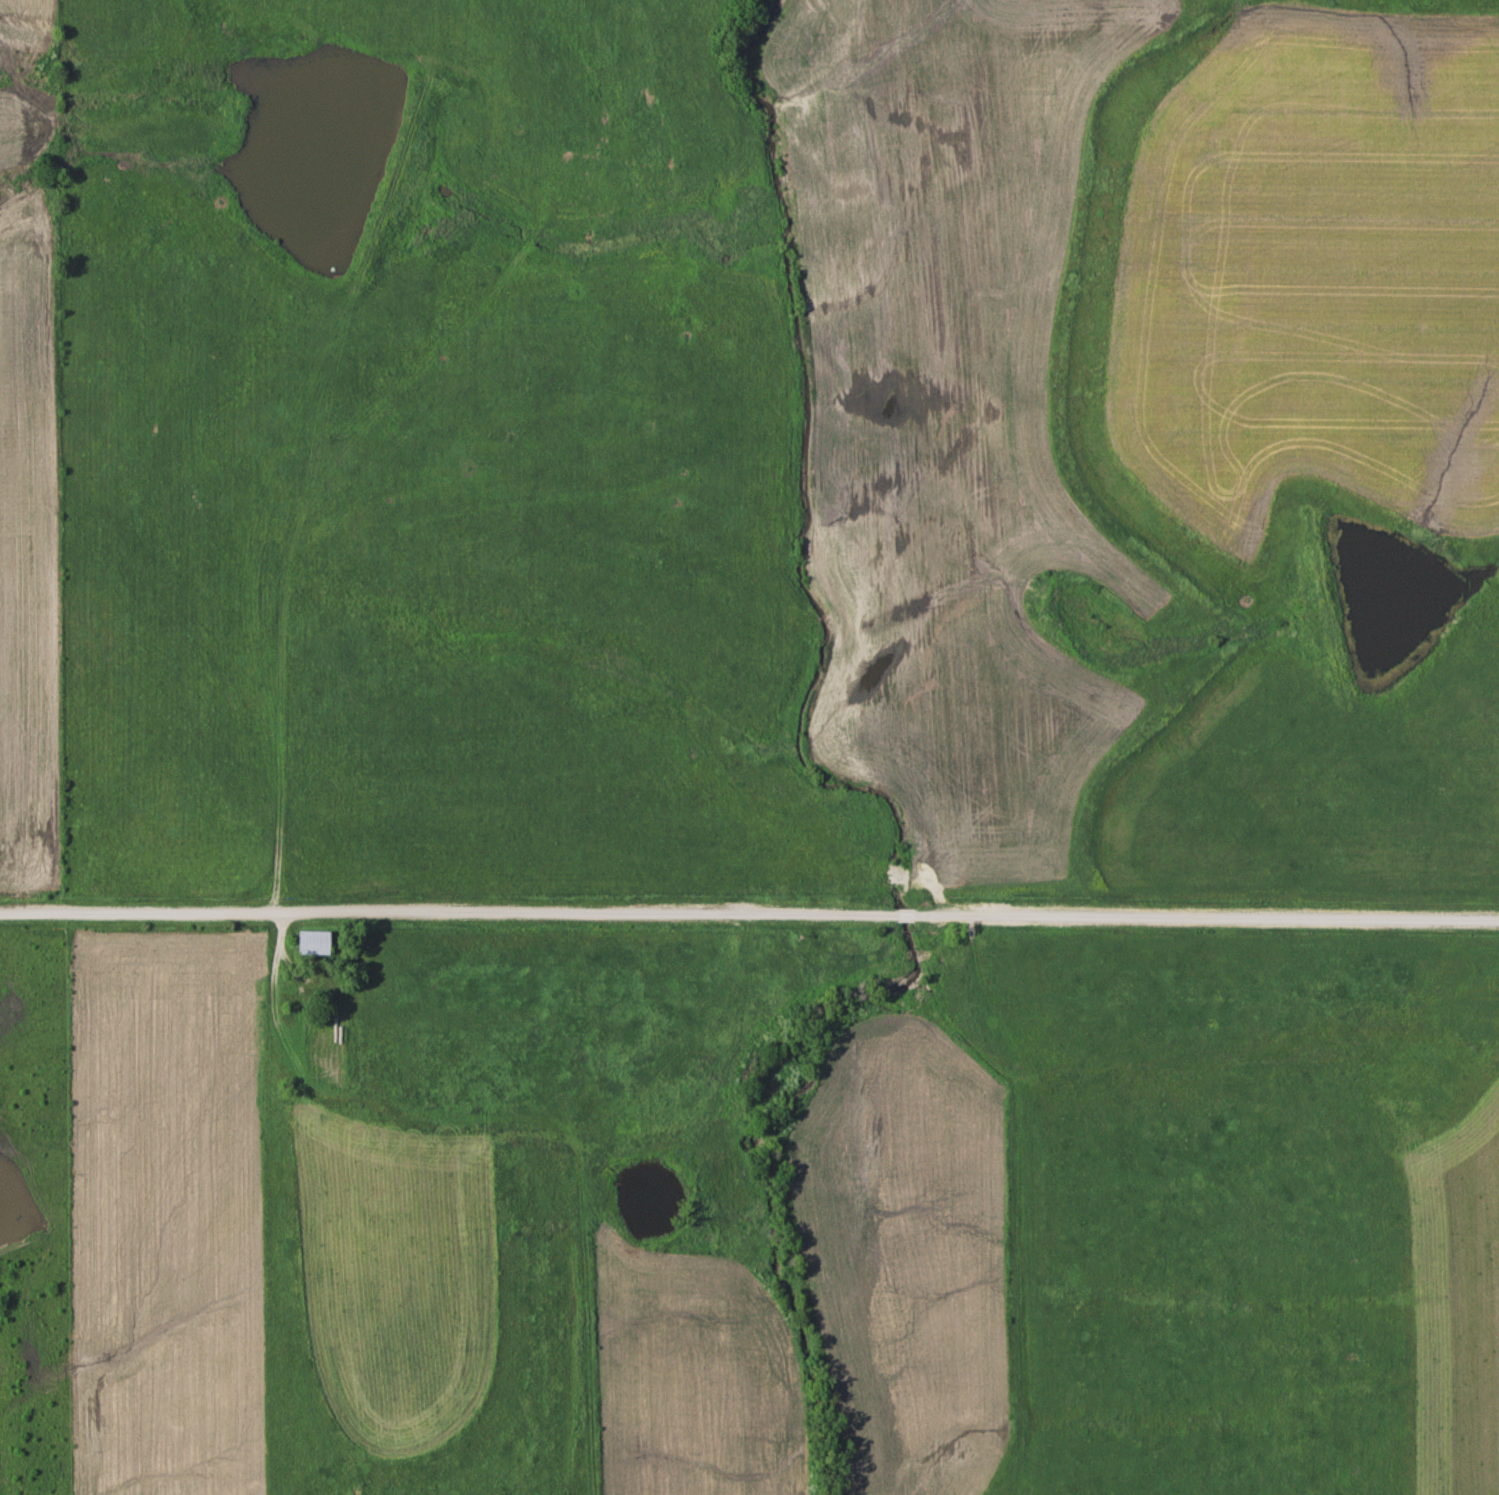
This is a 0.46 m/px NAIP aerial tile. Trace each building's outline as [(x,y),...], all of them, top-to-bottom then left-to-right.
[(325,931),(294,931),(294,955),(325,955),(325,931)]
